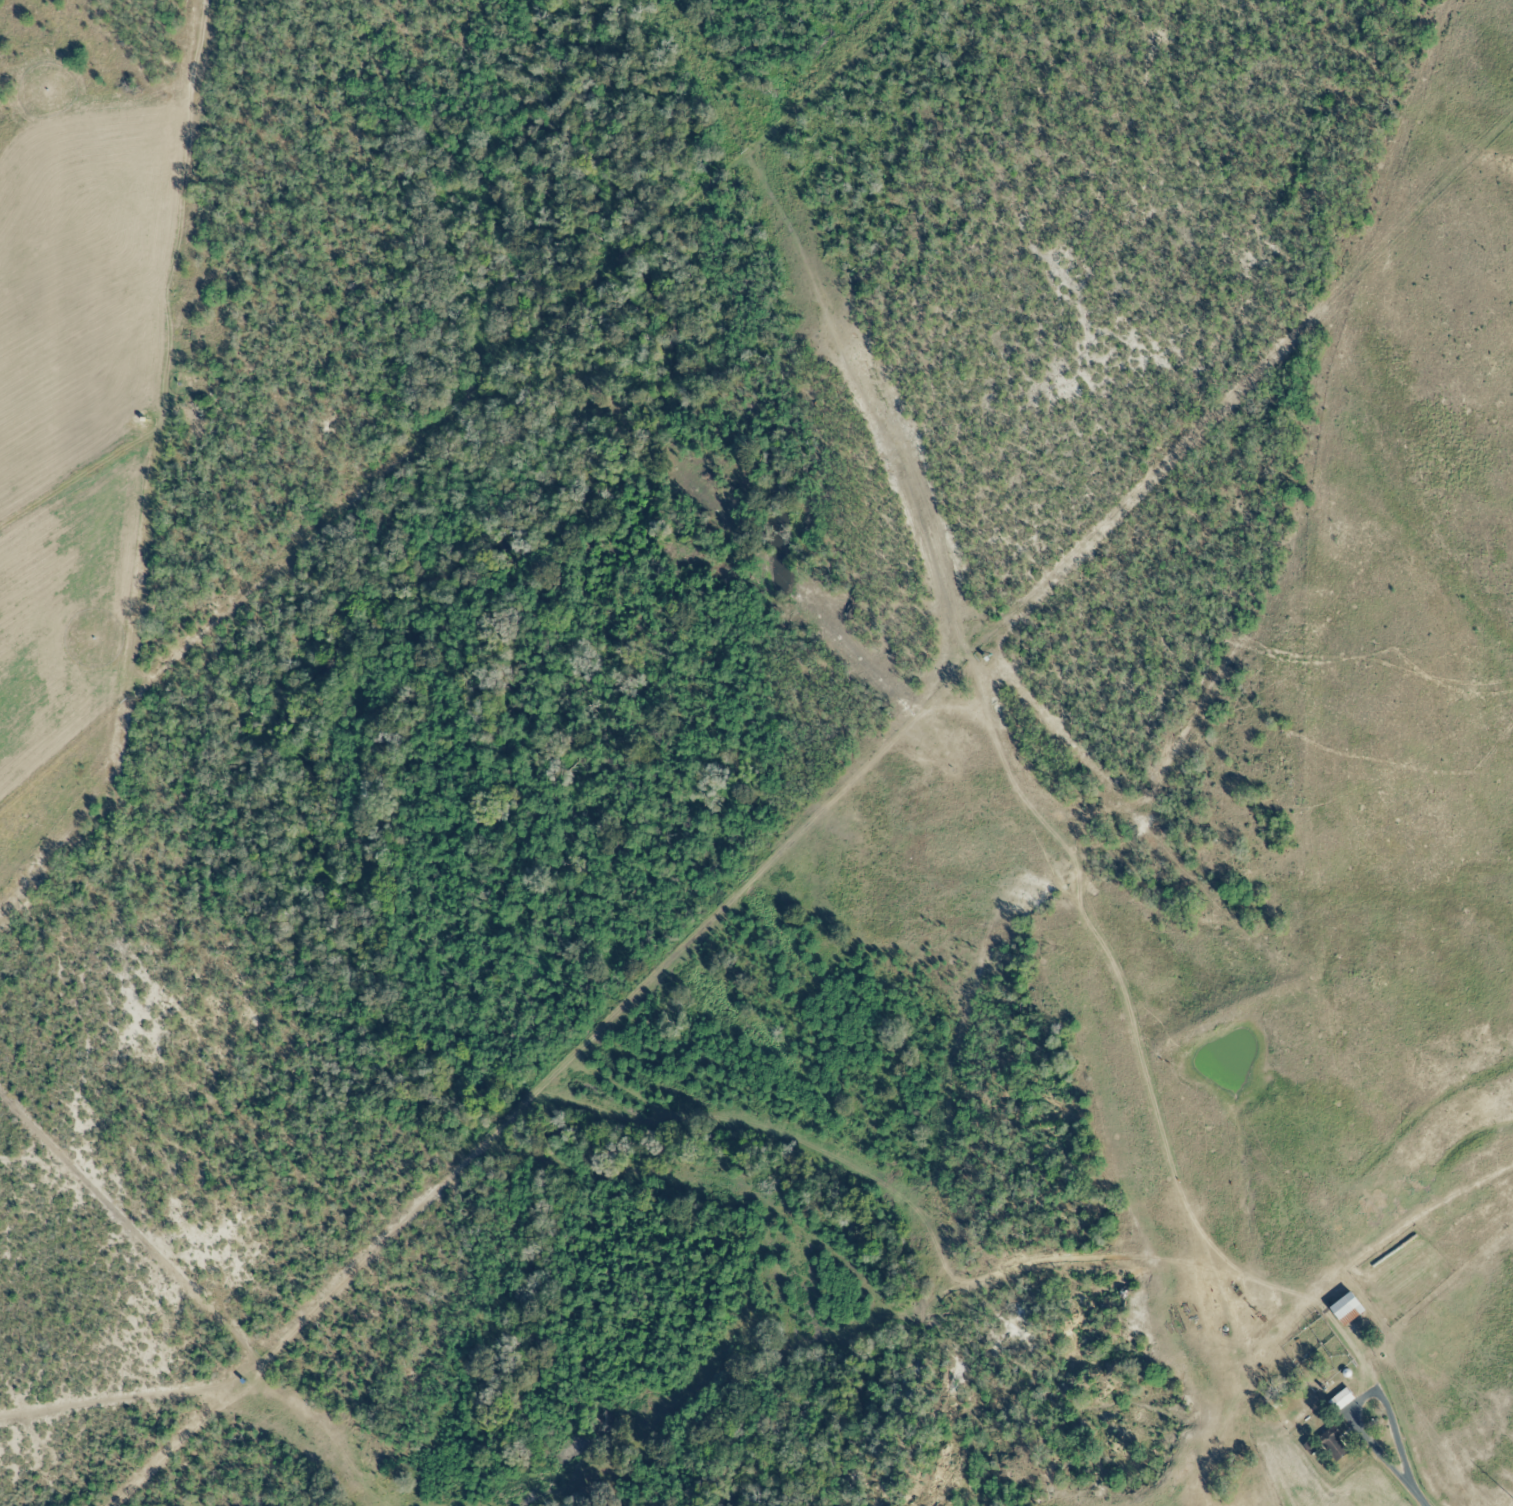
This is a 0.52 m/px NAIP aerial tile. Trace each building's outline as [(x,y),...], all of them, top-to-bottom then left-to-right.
[(1362,1311),(1347,1292),(1325,1308),(1340,1328),(1362,1311)] [(1353,1399),(1344,1388),(1323,1405),(1332,1416),(1353,1399)] [(1334,1462),(1348,1451),(1330,1427),(1315,1439),(1334,1462)]
